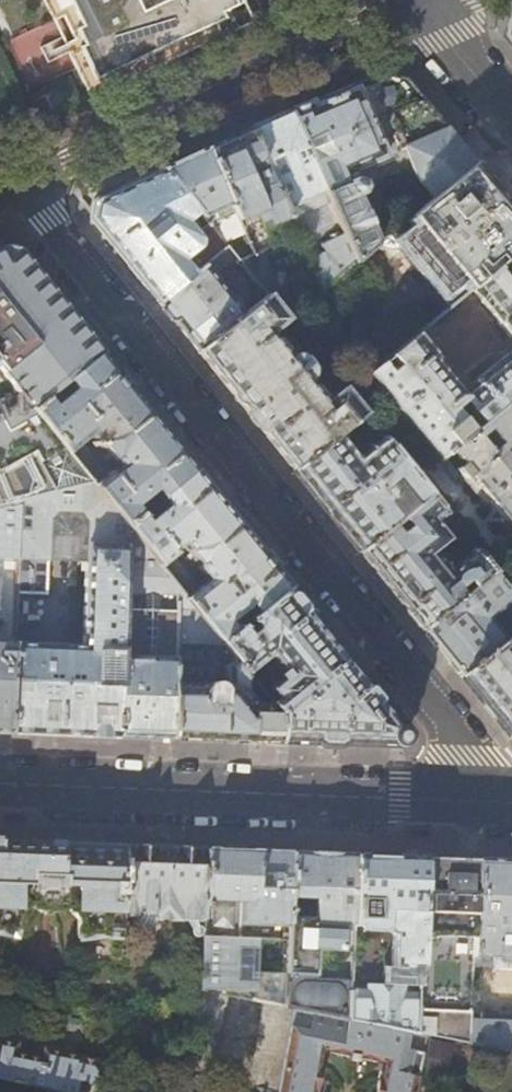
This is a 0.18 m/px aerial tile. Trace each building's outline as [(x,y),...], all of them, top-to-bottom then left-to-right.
[(85,86),(134,62),(141,75),(237,29),(228,10),(245,2),(244,0),(167,0),(164,1),(163,0),(43,0),(85,86)] [(319,98),(289,111),(356,261),(407,219),(475,162),(461,146),(432,172),(424,165),(371,209),(361,209),(355,195),(362,192),(363,189),(360,181),(357,179),(354,180),(350,171),(448,129),(421,98),(406,79),(379,73),(319,98)] [(270,120),(249,129),(297,238),(320,290),(356,261),(289,111),(270,120)] [(219,142),(206,148),(237,221),(251,254),(237,261),(266,296),(268,298),(279,294),(268,267),(266,268),(263,267),(262,266),(260,264),(260,261),(260,260),(261,258),(262,257),(263,256),(294,243),(292,240),(297,238),(249,129),(238,134),(219,142)] [(184,159),(163,169),(214,232),(237,221),(206,148),(184,159)] [(475,162),(407,219),(470,290),(511,255),(511,207),(475,162)] [(227,248),(214,232),(163,169),(129,185),(93,202),(90,218),(126,262),(158,303),(204,266),(227,248)] [(33,409),(46,399),(66,382),(101,353),(19,251),(2,247),(0,249),(0,368),(33,409)] [(470,290),(496,322),(497,324),(509,340),(511,338),(511,255),(470,290)] [(230,298),(204,266),(158,303),(178,326),(198,352),(243,314),(240,311),(242,309),(243,305),(235,296),(231,296),(230,298)] [(287,321),(268,298),(266,296),(243,314),(198,352),(246,411),(294,470),(337,434),(362,414),(340,387),(325,399),(312,383),(309,386),(308,385),(307,383),(307,382),(308,380),(309,378),(311,375),(311,373),(310,367),(307,362),(304,358),(299,355),(295,355),(292,355),(286,356),(285,356),(283,354),(286,351),(275,337),(271,339),(268,335),(287,321)] [(475,381),(467,372),(460,377),(468,387),(464,390),(417,334),(414,337),(368,375),(438,459),(450,449),(511,397),(511,350),(475,381)] [(134,505),(154,489),(161,497),(196,469),(150,413),(101,353),(66,382),(73,392),(54,408),(46,399),(33,409),(91,481),(127,525),(141,514),(134,505)] [(18,499),(91,481),(33,409),(0,368),(0,504),(18,499)] [(450,449),(511,527),(511,397),(450,449)] [(356,458),(337,434),(294,470),(326,510),(360,551),(427,494),(415,479),(381,437),(356,458)] [(161,497),(169,506),(148,523),(141,514),(127,525),(176,586),(221,641),(234,631),(227,622),(248,605),(255,614),(290,586),(247,533),(196,469),(161,497)] [(119,737),(123,647),(106,646),(106,637),(123,638),(127,525),(91,481),(18,499),(16,559),(15,593),(46,594),(47,559),(49,518),(57,510),(78,511),(86,518),(85,560),(83,646),(14,643),(11,733),(63,734),(119,737)] [(444,514),(427,494),(360,551),(394,594),(423,629),(491,572),(473,551),(454,566),(438,547),(439,546),(441,544),(442,542),(442,540),(443,538),(443,536),(442,534),(442,532),(441,531),(434,523),(444,514)] [(18,499),(0,504),(0,558),(16,559),(18,499)] [(49,518),(47,559),(85,560),(86,518),(78,511),(57,510),(49,518)] [(176,586),(127,525),(123,638),(123,647),(119,737),(148,738),(172,739),(176,586)] [(491,572),(423,629),(440,650),(460,675),(503,640),(499,635),(511,623),(511,598),(491,572)] [(246,672),(221,641),(176,586),(172,739),(224,740),(279,742),(279,714),(270,702),(246,672)] [(290,586),(255,614),(250,618),(257,627),(247,634),(240,626),(234,631),(221,641),(246,672),(270,654),(280,668),(274,673),(280,680),(270,688),(277,696),(270,702),(279,714),(279,742),(318,744),(372,746),(401,747),(409,732),(347,656),(290,586)] [(503,640),(460,675),(492,714),(511,739),(511,643),(507,636),(503,640)] [(11,733),(14,643),(0,643),(0,732),(11,733)] [(0,841),(0,935),(16,939),(17,920),(28,910),(33,909),(33,911),(44,915),(57,915),(69,911),(69,910),(72,910),(80,923),(80,942),(122,932),(122,913),(124,846),(81,844),(17,842),(0,841)] [(153,918),(203,920),(205,849),(166,847),(124,846),(122,913),(138,914),(137,925),(141,928),(148,928),(151,925),(151,921),(153,921),(153,918)] [(255,851),(205,849),(203,920),(201,972),(197,990),(227,995),(265,1002),(285,1006),(287,939),(238,938),(238,926),(288,928),(290,852),(255,851)] [(290,852),(288,928),(287,939),(285,1006),(293,1008),(328,1014),(350,1019),(351,987),(354,925),(356,854),(324,853),(290,852)] [(394,856),(356,854),(354,925),(384,926),(384,928),(380,933),(386,940),(391,933),(393,934),(393,966),(420,968),(424,857),(394,856)] [(447,858),(424,857),(420,968),(420,989),(418,1033),(429,1035),(469,1043),(470,1015),(473,955),(476,859),(447,858)] [(476,859),(473,955),(511,957),(511,860),(505,860),(476,859)] [(420,989),(351,987),(350,1019),(395,1028),(418,1033),(420,989)] [(227,995),(197,990),(178,1089),(195,1091),(203,1091),(206,1078),(211,1079),(227,995)] [(285,1006),(265,1002),(249,1086),(254,1087),(253,1091),(278,1091),(293,1008),(285,1006)] [(470,1015),(469,1043),(511,1052),(511,1012),(498,1012),(498,1015),(470,1015)] [(74,1091),(76,1091),(78,1079),(101,1083),(106,1062),(47,1050),(45,1060),(17,1054),(18,1044),(0,1041),(0,1042),(0,1077),(74,1091)]
